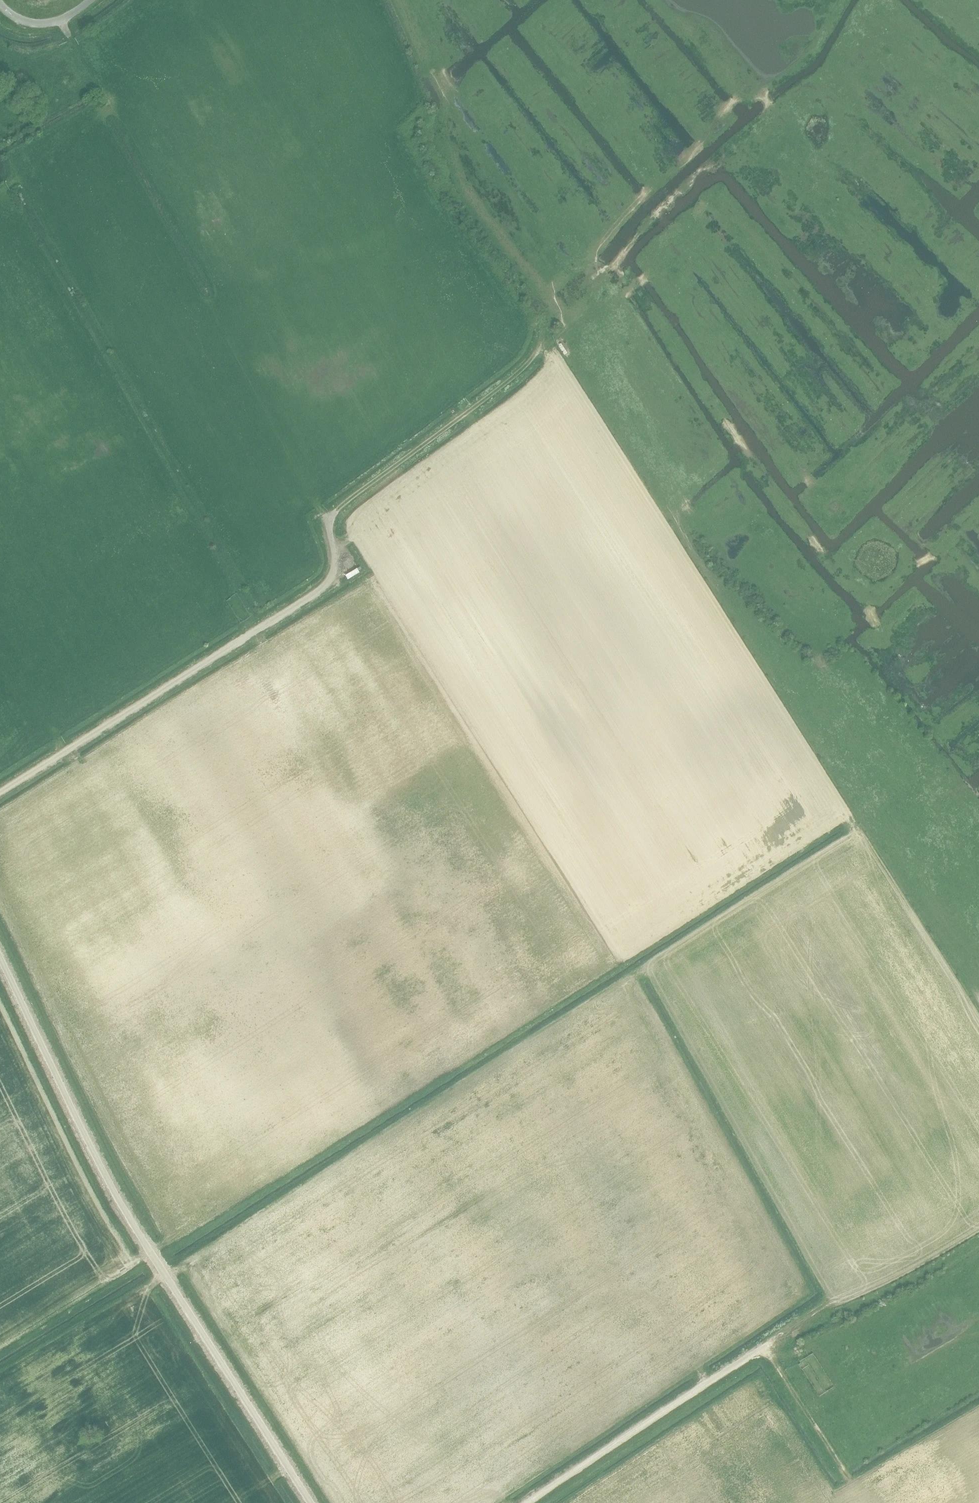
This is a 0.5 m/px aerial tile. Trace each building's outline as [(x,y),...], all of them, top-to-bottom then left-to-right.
[(347,577),(359,570),(357,565),(345,572),(347,577)]
